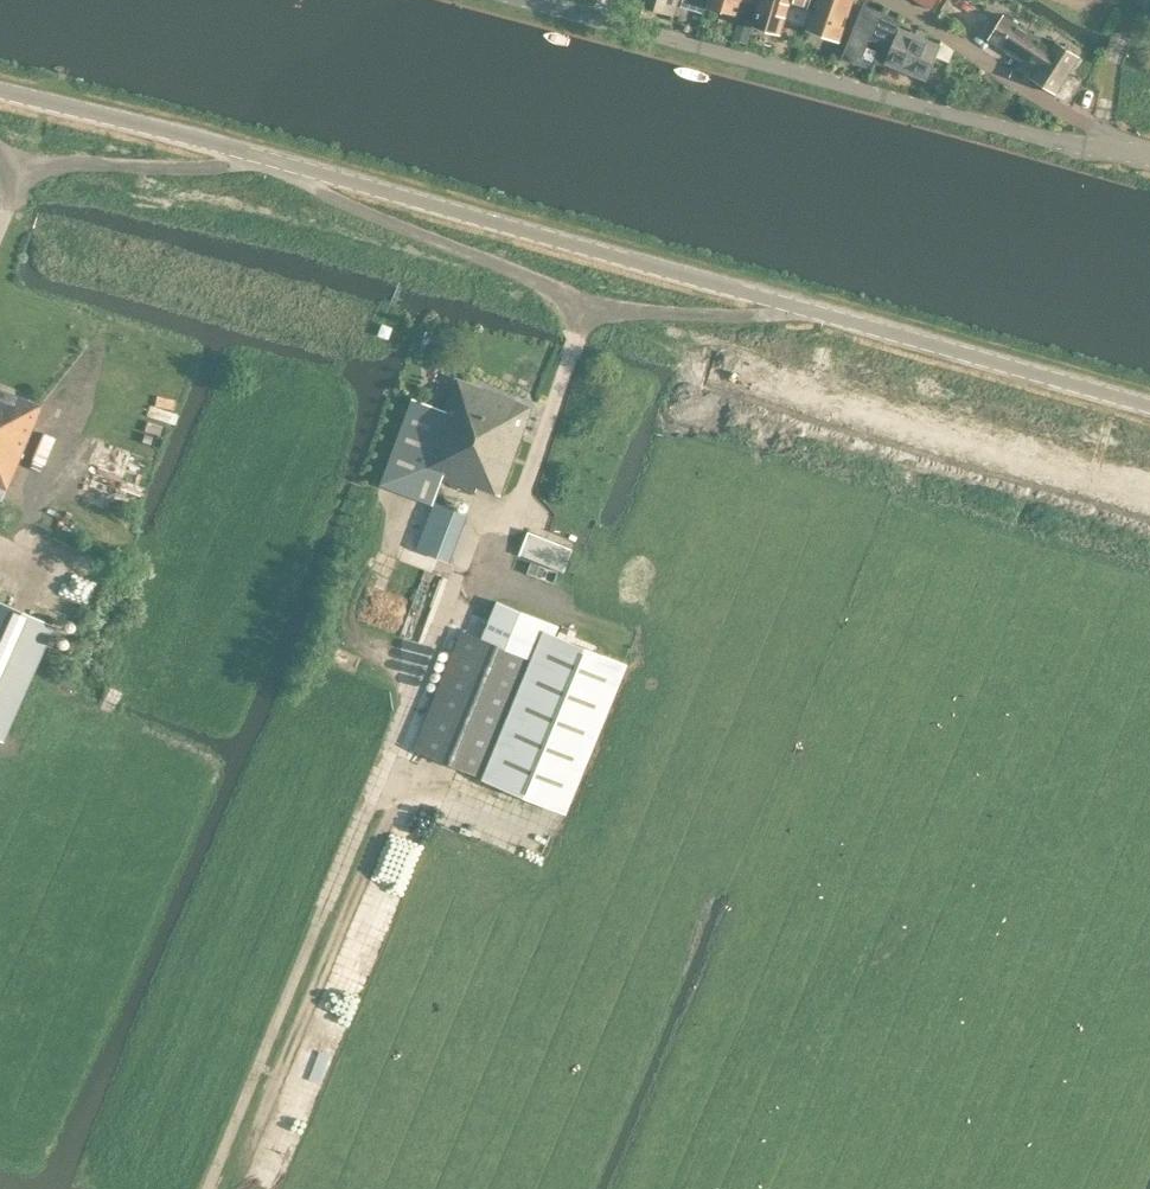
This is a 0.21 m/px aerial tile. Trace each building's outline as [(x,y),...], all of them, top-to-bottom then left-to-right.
[(638,3),(672,14),(676,0),(639,0),(638,3)] [(755,0),(710,0),(708,7),(735,15),(740,0),(754,5),(755,0)] [(752,26),(774,32),(781,29),(789,2),(807,8),(810,0),(760,0),(752,26)] [(853,0),(817,0),(807,30),(839,41),(853,0)] [(935,10),(940,0),(917,0),(935,10)] [(866,47),(870,37),(880,13),(863,5),(841,58),(859,65),(862,57),(872,61),(876,51),(866,47)] [(926,79),(940,45),(896,27),(898,20),(880,13),(870,37),(883,42),(874,63),(883,67),(885,63),(926,79)] [(1024,62),(1037,70),(1052,46),(1003,15),(988,39),(1024,62)] [(1031,78),(1055,93),(1079,56),(1055,40),(1052,46),(1037,70),(1031,78)] [(382,324),(378,334),(388,338),(392,327),(382,324)] [(412,397),(380,485),(433,504),(442,479),(476,491),(477,487),(500,495),(532,407),(456,378),(444,409),(412,397)] [(5,488),(6,489),(40,406),(0,389),(0,486),(5,488)] [(417,548),(449,561),(466,515),(435,503),(417,548)] [(529,529),(520,553),(566,571),(575,546),(529,529)] [(1,740),(52,626),(0,603),(0,740),(1,740)] [(462,630),(413,749),(484,778),(533,659),(523,655),(462,630)] [(533,659),(484,778),(562,810),(563,811),(623,664),(544,631),(533,659)]
